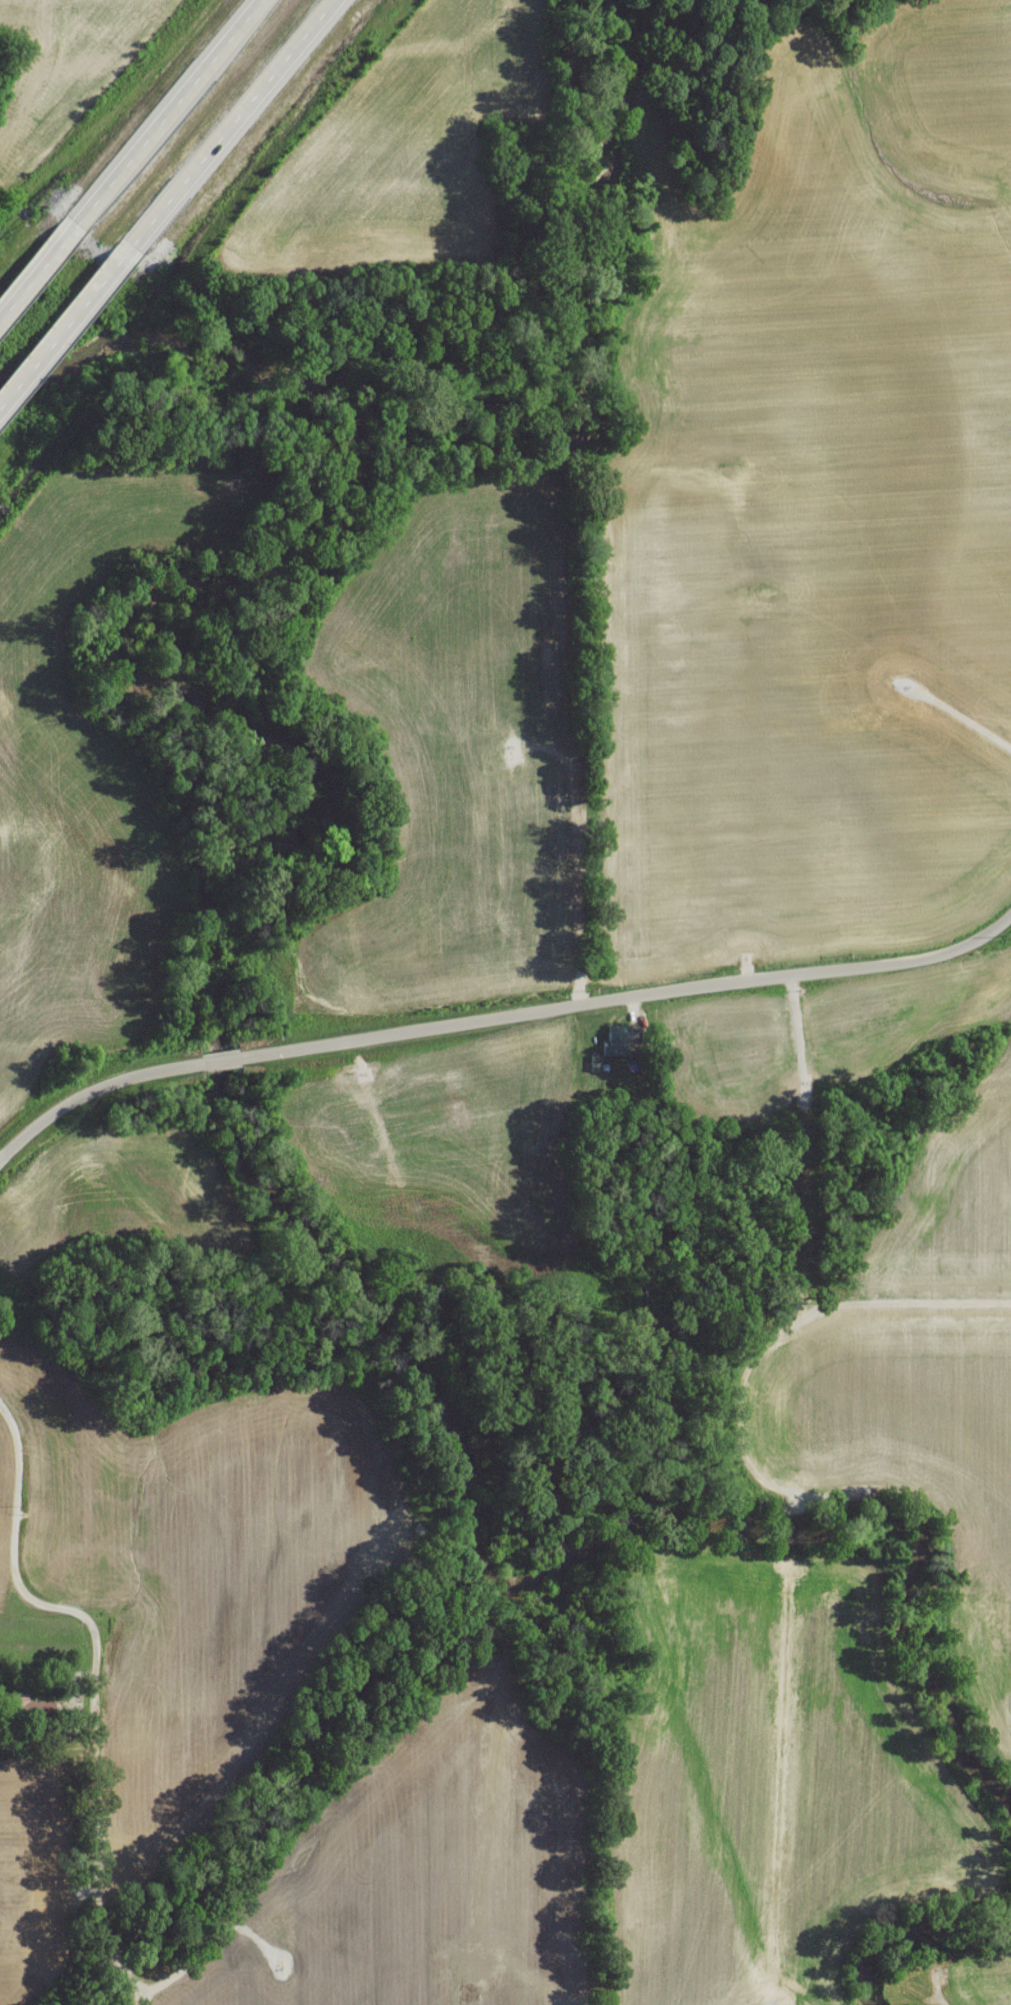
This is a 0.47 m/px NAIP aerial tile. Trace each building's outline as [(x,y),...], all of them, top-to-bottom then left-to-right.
[(628,1061),(628,1031),(604,1031),(604,1061),(628,1061)]
